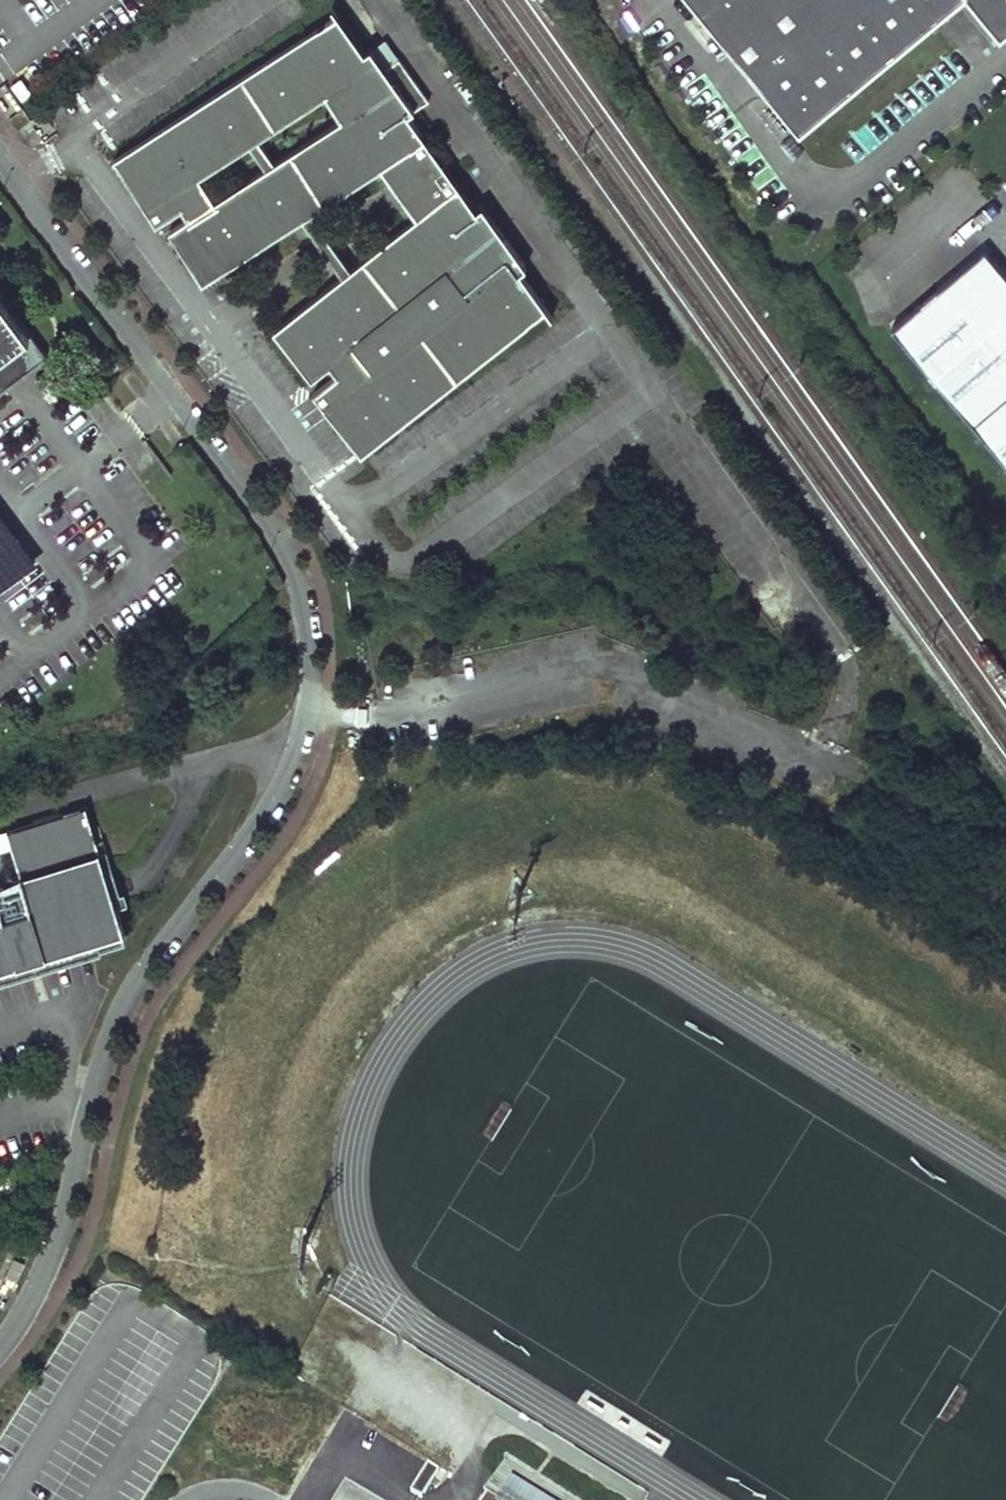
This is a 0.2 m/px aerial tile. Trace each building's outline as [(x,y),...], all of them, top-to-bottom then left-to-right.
[(784,124),(935,0),(683,0),(784,124)] [(986,28),(1005,12),(1005,0),(963,0),(986,28)] [(206,279),(389,171),(420,224),(275,329),(311,379),(330,365),(337,375),(311,393),(358,457),(551,319),(524,281),(531,276),(486,215),(480,219),(412,126),(432,111),(408,77),(394,87),(380,67),(373,72),(338,23),(121,151),(161,219),(189,203),(195,213),(174,225),(206,279)] [(974,262),(986,252),(984,249),(967,248),(964,251),(974,262)] [(974,262),(964,251),(883,319),(1005,464),(1005,276),(986,252),(974,262)] [(27,329),(0,291),(0,350),(27,329)] [(44,352),(27,329),(0,350),(0,384),(44,352)] [(0,829),(0,965),(123,928),(111,887),(86,803),(0,829)] [(11,1253),(3,1272),(14,1277),(23,1258),(11,1253)] [(505,1461),(568,1499),(583,1499),(510,1454),(505,1461)] [(505,1461),(482,1499),(568,1499),(505,1461)] [(440,1470),(427,1462),(417,1478),(419,1489),(426,1493),(440,1470)] [(417,1478),(410,1490),(422,1499),(426,1493),(419,1489),(417,1478)]
